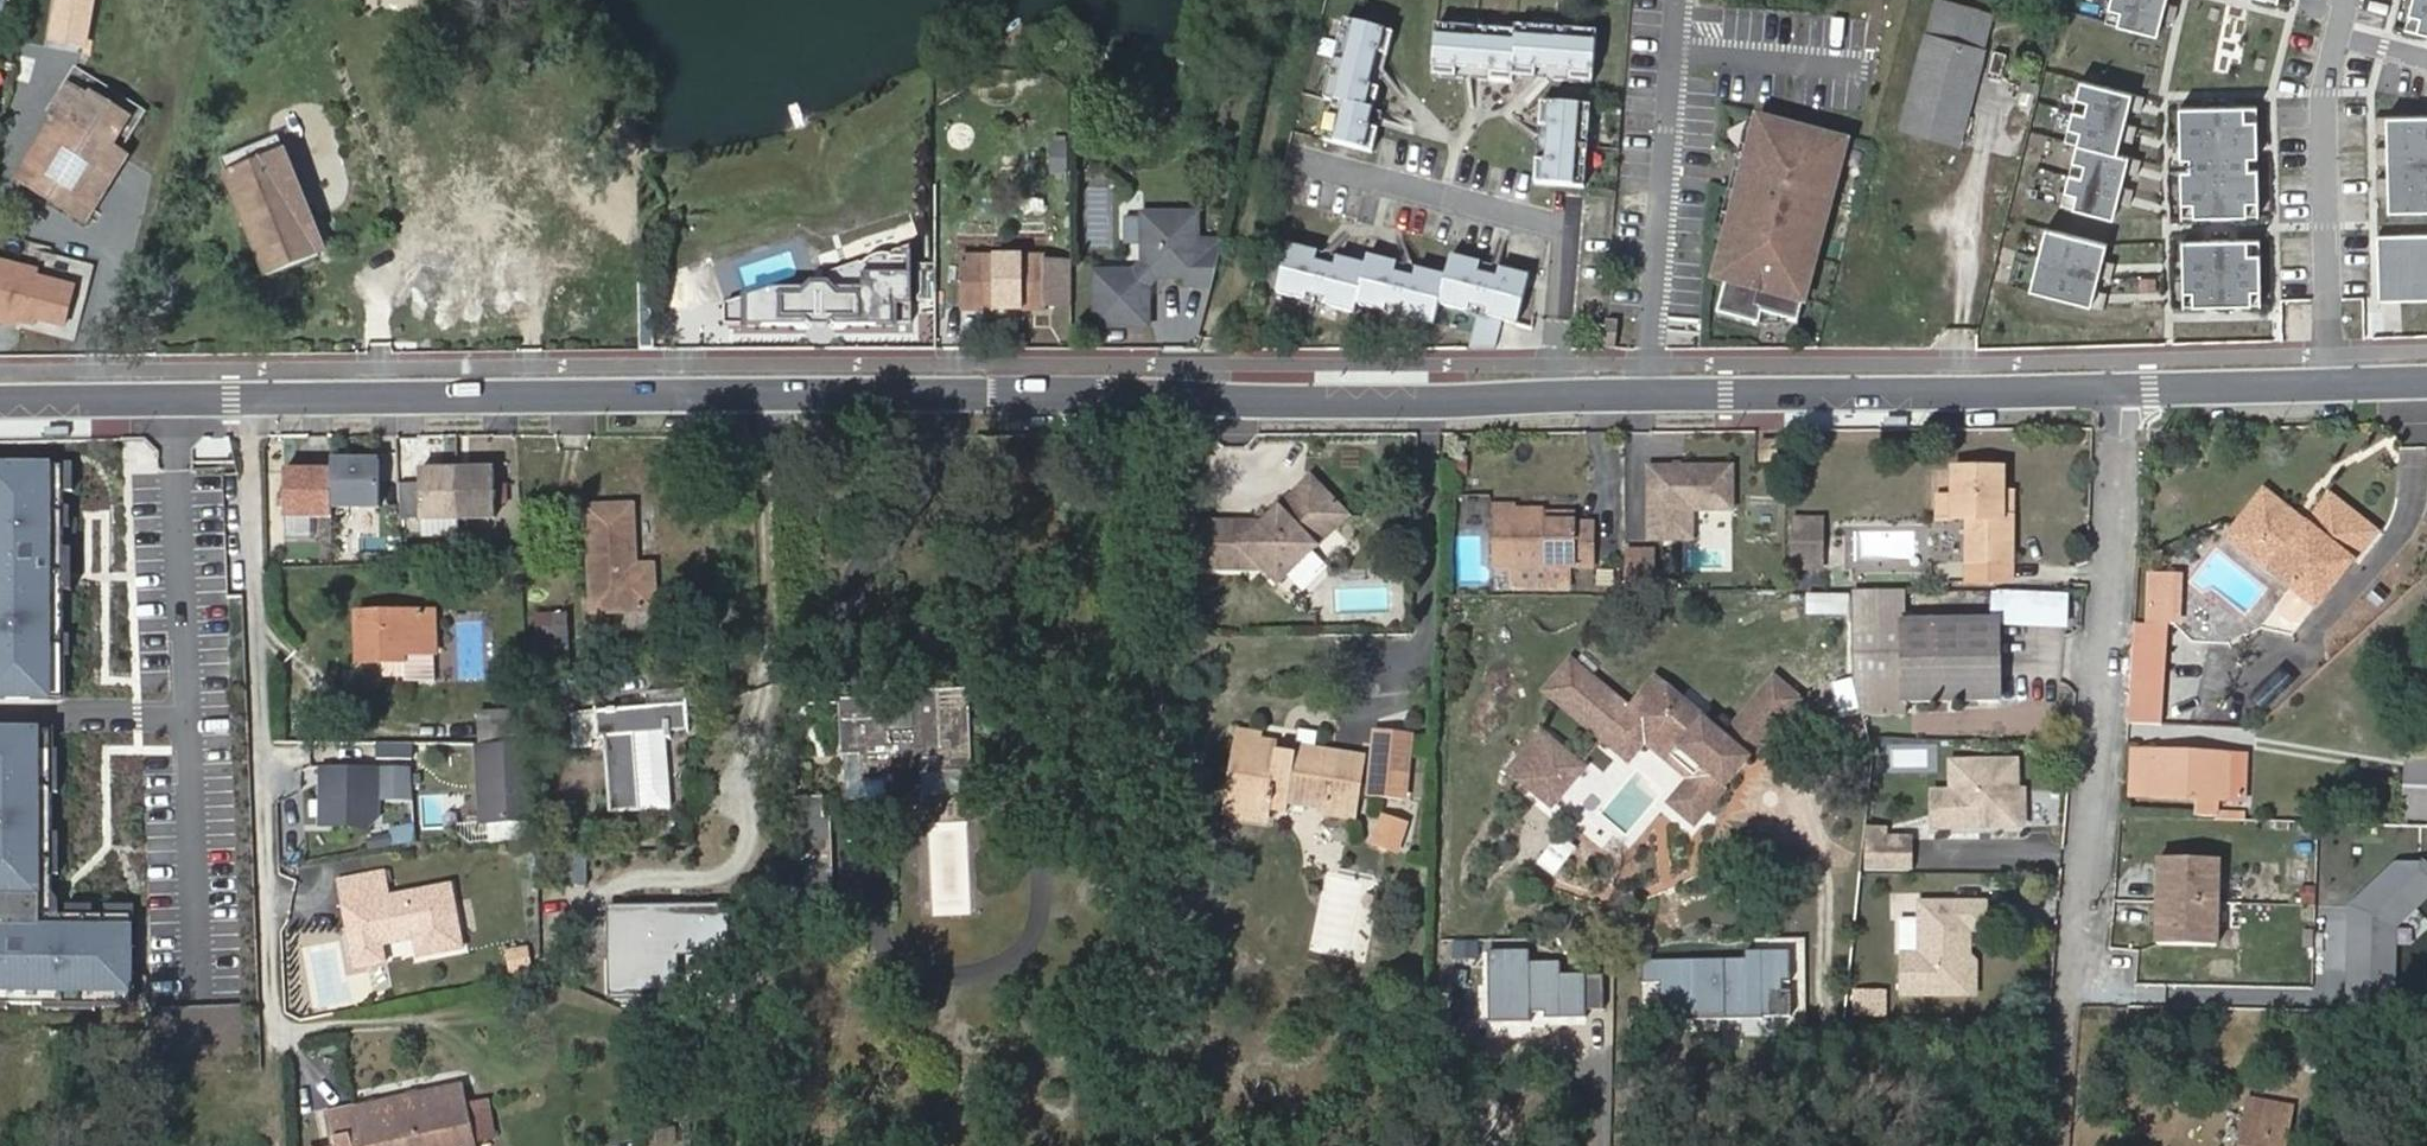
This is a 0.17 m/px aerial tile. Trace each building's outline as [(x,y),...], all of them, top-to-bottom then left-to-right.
[(1928,32),(1984,48),(1994,13),(1949,0),(1937,0),(1928,32)] [(2112,12),(2123,15),(2120,29),(2161,39),(2165,22),(2168,6),(2170,0),(2115,0),(2112,12)] [(2402,25),(2426,31),(2426,0),(2408,0),(2402,25)] [(2176,25),(2180,9),(2168,6),(2165,22),(2176,25)] [(2120,29),(2123,15),(2112,12),(2108,26),(2120,29)] [(1368,86),(1377,54),(1386,56),(1392,33),(1343,20),(1322,99),(1331,101),(1321,140),(1370,152),(1376,129),(1367,126),(1372,110),(1377,88),(1368,86)] [(1435,26),(1430,77),(1454,79),(1455,69),(1488,72),(1487,81),(1510,83),(1510,78),(1534,80),(1535,71),(1568,73),(1567,83),(1591,85),(1596,34),(1515,26),(1515,33),(1435,26)] [(1984,48),(1928,32),(1900,125),(1957,141),(1984,48)] [(2194,32),(2188,49),(2226,62),(2232,45),(2194,32)] [(1377,88),(1386,56),(1377,54),(1368,86),(1377,88)] [(1455,69),(1454,79),(1487,81),(1488,72),(1455,69)] [(1567,83),(1568,73),(1535,71),(1534,80),(1567,83)] [(2119,222),(2134,160),(2122,157),(2137,97),(2085,84),(2073,131),(2085,134),(2082,148),(2070,195),(2082,198),(2078,212),(2119,222)] [(58,114),(73,124),(87,100),(68,88),(53,110),(58,114)] [(91,93),(87,100),(73,124),(58,114),(19,172),(85,216),(123,155),(108,146),(126,117),(91,93)] [(1582,189),(1589,107),(1539,103),(1536,127),(1546,128),(1543,161),(1533,160),(1531,184),(1582,189)] [(2196,219),(2256,217),(2256,203),(2264,203),(2263,170),(2254,170),(2253,158),(2263,158),(2261,107),(2184,110),(2186,161),(2195,160),(2195,172),(2186,173),(2187,206),(2196,205),(2196,219)] [(1376,129),(1381,112),(1372,110),(1367,126),(1376,129)] [(2390,116),(2391,133),(2391,147),(2392,163),(2392,178),(2393,194),(2394,211),(2426,210),(2426,115),(2390,116)] [(1836,164),(1843,138),(1761,116),(1747,168),(1738,166),(1732,188),(1741,190),(1727,245),(1737,248),(1721,311),(1763,322),(1766,310),(1801,319),(1842,165),(1836,164)] [(2391,133),(2390,116),(2378,117),(2379,133),(2391,133)] [(1543,161),(1546,128),(1536,127),(1533,160),(1543,161)] [(2082,148),(2085,134),(2073,131),(2070,145),(2082,148)] [(1069,174),(1071,140),(1049,139),(1046,172),(1069,174)] [(2392,163),(2391,147),(2380,148),(2380,164),(2392,163)] [(287,156),(234,178),(271,272),(325,252),(287,156)] [(2393,194),(2392,178),(2381,179),(2381,195),(2393,194)] [(2078,212),(2082,198),(2070,195),(2067,209),(2078,212)] [(2265,217),(2264,203),(2256,203),(2256,217),(2265,217)] [(2196,219),(2196,205),(2187,206),(2188,219),(2196,219)] [(1191,284),(1214,284),(1226,240),(1201,240),(1201,213),(1147,214),(1147,262),(1138,271),(1099,272),(1099,325),(1152,325),(1152,285),(1161,276),(1191,275),(1191,284)] [(2098,310),(2113,247),(2051,232),(2036,294),(2098,310)] [(2403,235),(2404,251),(2383,251),(2385,301),(2426,299),(2426,234),(2403,235)] [(2404,251),(2403,235),(2383,235),(2383,251),(2404,251)] [(2264,292),(2262,241),(2185,243),(2187,295),(2195,294),(2196,308),(2256,306),(2255,292),(2264,292)] [(1286,243),(1273,292),(1350,312),(1353,304),(1431,324),(1436,304),(1514,325),(1527,276),(1497,268),(1494,277),(1475,272),(1478,263),(1448,254),(1443,275),(1414,267),(1411,276),(1392,271),(1394,262),(1365,254),(1362,263),(1334,256),(1332,265),(1313,259),(1315,250),(1286,243)] [(1332,265),(1334,256),(1315,250),(1313,259),(1332,265)] [(960,253),(959,307),(1044,307),(1043,252),(960,253)] [(727,301),(727,321),(914,323),(915,254),(891,253),(891,276),(865,276),(865,290),(776,289),(727,301)] [(1411,276),(1414,267),(1394,262),(1392,271),(1411,276)] [(1494,277),(1497,268),(1478,263),(1475,272),(1494,277)] [(2264,306),(2264,292),(2255,292),(2256,306),(2264,306)] [(2196,308),(2195,294),(2187,295),(2187,308),(2196,308)] [(1603,318),(1600,345),(1614,346),(1616,319),(1603,318)] [(1779,439),(1762,438),(1762,458),(1778,458),(1779,439)] [(380,503),(380,456),(333,456),(333,469),(333,503),(380,503)] [(1468,459),(1458,459),(1458,475),(1467,475),(1468,459)] [(0,463),(0,700),(54,700),(50,462),(0,463)] [(1731,465),(1648,464),(1647,536),(1690,537),(1690,508),(1730,508),(1731,465)] [(1937,515),(1968,516),(1969,558),(2009,557),(2008,487),(2001,487),(2000,468),(1954,468),(1955,493),(1937,495),(1937,515)] [(333,503),(333,469),(285,469),(285,515),(333,515),(333,503)] [(495,469),(421,470),(421,518),(495,517),(495,469)] [(1238,519),(1191,520),(1192,564),(1237,564),(1250,551),(1276,578),(1313,543),(1300,529),(1332,499),(1309,474),(1250,532),(1238,519)] [(2267,491),(2260,499),(2309,537),(2337,503),(2329,497),(2308,523),(2267,491)] [(1332,499),(1300,529),(1313,543),(1345,511),(1332,499)] [(2260,499),(2229,537),(2293,587),(2313,602),(2319,607),(2376,533),(2337,503),(2309,537),(2260,499)] [(655,609),(654,561),(635,562),(633,502),(590,504),(592,611),(655,609)] [(1515,516),(1515,507),(1514,503),(1493,503),(1493,516),(1515,516)] [(1545,508),(1515,507),(1515,516),(1493,516),(1494,564),(1594,564),(1594,518),(1544,519),(1545,508)] [(1822,519),(1792,519),(1792,568),(1822,568),(1822,519)] [(1623,549),(1623,588),(1653,588),(1653,550),(1623,549)] [(1301,590),(1324,564),(1310,552),(1287,578),(1301,590)] [(2009,557),(1969,558),(1969,579),(2010,578),(2009,557)] [(1594,564),(1494,564),(1494,588),(1595,588),(1594,564)] [(2181,575),(2152,573),(2150,622),(2165,623),(2179,624),(2181,575)] [(2300,619),(2313,602),(2293,587),(2280,604),(2279,613),(2291,622),(2300,619)] [(1901,654),(1900,620),(1899,589),(1854,589),(1855,655),(1901,654)] [(1804,615),(1846,616),(1847,594),(1805,592),(1804,615)] [(2068,625),(2068,594),(1996,594),(1996,620),(1996,626),(2068,625)] [(383,653),(403,652),(435,651),(433,607),(357,609),(359,662),(382,662),(383,653)] [(540,665),(568,662),(566,611),(537,612),(540,665)] [(1901,654),(1996,654),(1996,626),(1996,620),(1900,620),(1901,654)] [(2135,622),(2134,648),(2163,650),(2165,623),(2150,622),(2135,622)] [(2163,650),(2134,648),(2130,722),(2159,724),(2163,650)] [(436,674),(435,651),(403,652),(403,661),(403,676),(436,674)] [(403,661),(403,652),(383,653),(382,662),(403,661)] [(1902,700),(1901,654),(1855,655),(1857,677),(1867,716),(1902,716),(1902,700)] [(1996,701),(1996,654),(1901,654),(1902,700),(1996,701)] [(1628,707),(1571,660),(1541,696),(1599,743),(1604,736),(1616,722),(1628,707)] [(1756,697),(1783,720),(1803,696),(1777,673),(1756,697)] [(1748,760),(1763,743),(1736,720),(1727,730),(1654,675),(1628,707),(1616,722),(1641,742),(1645,737),(1657,722),(1702,759),(1691,773),(1681,784),(1709,805),(1738,772),(1731,765),(1742,754),(1748,760)] [(886,700),(845,702),(846,754),(864,753),(865,780),(887,780),(888,802),(923,801),(922,773),(971,771),(969,696),(911,697),(912,731),(887,732),(886,700)] [(1763,743),(1783,720),(1756,697),(1736,720),(1763,743)] [(686,727),(684,702),(573,712),(574,745),(606,743),(612,808),(641,807),(636,732),(669,729),(686,727)] [(487,834),(536,831),(530,710),(482,712),(487,834)] [(1641,742),(1616,722),(1604,737),(1629,757),(1641,742)] [(1657,722),(1645,737),(1691,773),(1702,759),(1657,722)] [(0,728),(0,990),(134,990),(134,924),(41,924),(41,728),(0,728)] [(669,729),(636,732),(641,807),(674,805),(669,729)] [(1259,731),(1241,729),(1226,807),(1266,815),(1270,804),(1286,806),(1289,796),(1326,804),(1325,810),(1352,815),(1363,755),(1298,744),(1297,753),(1274,748),(1276,740),(1258,735),(1259,731)] [(1541,733),(1510,772),(1551,806),(1583,767),(1541,733)] [(1407,801),(1413,739),(1375,735),(1369,798),(1407,801)] [(373,756),(319,751),(314,809),(368,814),(371,779),(373,756)] [(2150,798),(2151,752),(2131,751),(2131,798),(2150,798)] [(2249,754),(2151,752),(2150,798),(2201,800),(2201,817),(2220,818),(2221,800),(2249,800),(2249,754)] [(1738,772),(1748,760),(1742,754),(1731,765),(1738,772)] [(409,759),(373,756),(371,779),(378,780),(378,783),(411,786),(409,759)] [(2407,760),(2404,817),(2426,818),(2426,761),(2407,760)] [(1951,796),(1932,797),(1933,832),(1954,832),(1953,827),(2017,826),(2016,761),(1951,763),(1951,796)] [(1709,805),(1681,784),(1670,797),(1698,819),(1709,805)] [(835,927),(833,815),(825,815),(825,796),(791,798),(795,928),(835,927)] [(1404,824),(1387,818),(1378,842),(1396,848),(1404,824)] [(969,821),(929,821),(928,915),(969,915),(969,821)] [(1556,834),(1546,848),(1565,861),(1575,847),(1556,834)] [(1870,839),(1867,872),(1916,870),(1915,838),(1870,839)] [(2216,944),(2217,857),(2158,857),(2157,944),(2216,944)] [(383,859),(336,864),(344,935),(408,929),(410,947),(456,942),(449,878),(386,885),(383,859)] [(2358,908),(2358,978),(2403,978),(2403,926),(2426,902),(2426,885),(2404,862),(2358,908)] [(1326,877),(1307,949),(1360,963),(1378,891),(1326,877)] [(1970,989),(1969,925),(1985,925),(1985,898),(1919,900),(1920,919),(1921,951),(1901,951),(1901,991),(1970,989)] [(724,903),(605,903),(605,994),(675,994),(675,954),(724,954),(724,903)] [(1901,951),(1921,951),(1920,919),(1900,920),(1901,951)] [(408,929),(344,935),(345,954),(410,947),(408,929)] [(1616,1003),(1616,970),(1567,970),(1567,958),(1542,958),(1541,942),(1500,942),(1500,1013),(1597,1013),(1597,1003),(1616,1003)] [(524,946),(509,950),(514,972),(529,968),(524,946)] [(1759,953),(1655,953),(1655,981),(1676,981),(1676,1006),(1697,1006),(1697,1012),(1803,1012),(1803,949),(1759,949),(1759,953)] [(2319,1002),(2339,1006),(2343,987),(2324,982),(2319,1002)] [(1850,987),(1849,1014),(1885,1015),(1886,988),(1850,987)] [(362,1104),(371,1145),(474,1145),(474,1143),(466,1108),(461,1083),(362,1104)] [(466,1108),(474,1143),(497,1138),(489,1102),(466,1108)] [(2249,1102),(2243,1145),(2282,1145),(2287,1108),(2249,1102)] [(335,1145),(371,1145),(362,1104),(327,1112),(335,1145)]
